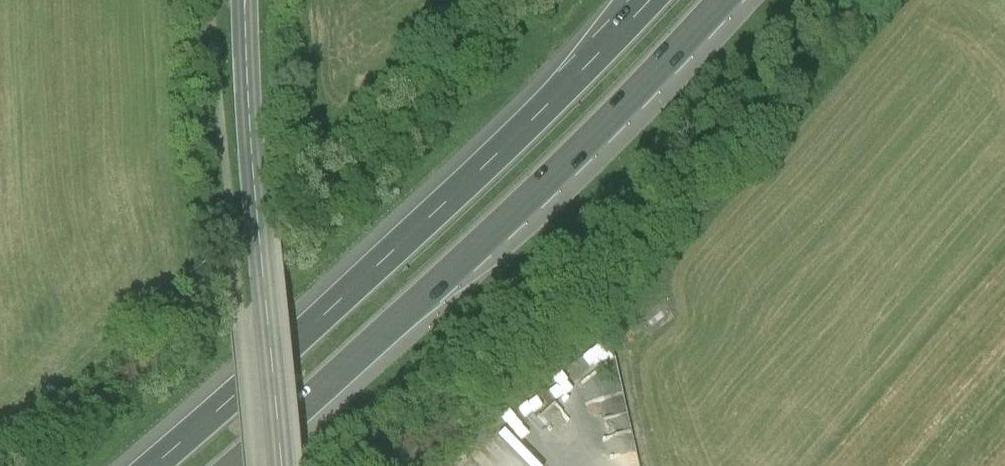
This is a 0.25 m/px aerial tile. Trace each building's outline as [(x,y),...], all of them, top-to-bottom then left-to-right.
[(551,390),(560,407),(581,397),(575,385),(615,365),(608,352),(565,373),(569,381),(551,390)]
